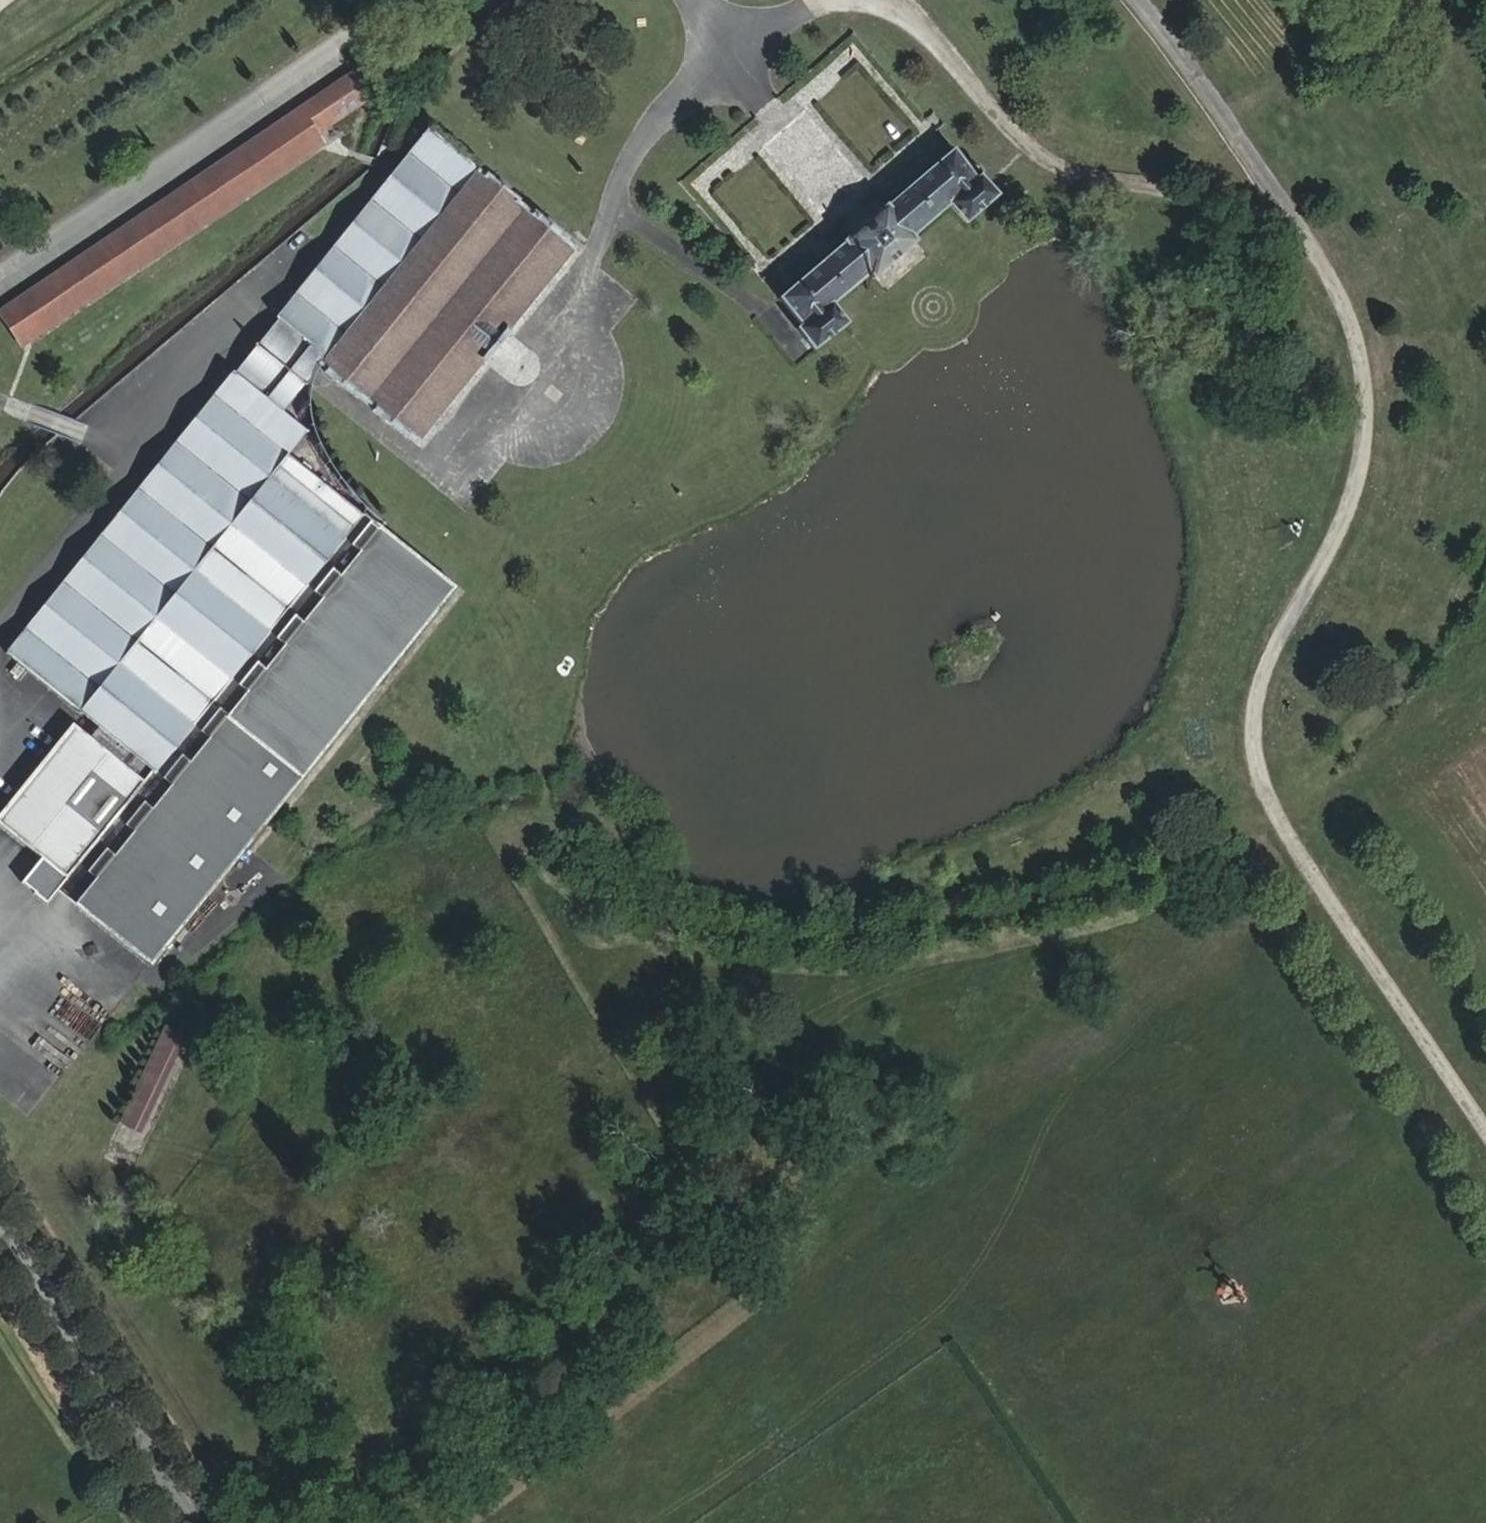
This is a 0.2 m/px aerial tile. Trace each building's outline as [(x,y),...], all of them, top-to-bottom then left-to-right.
[(795,10),(809,0),(788,0),(795,10)] [(363,65),(310,100),(329,129),(382,94),(363,65)] [(310,100),(0,309),(26,348),(336,140),(329,129),(310,100)] [(572,251),(424,134),(271,330),(320,369),(414,446),(572,251)] [(975,234),(1005,206),(958,157),(867,229),(775,302),(820,355),(850,330),(834,310),(954,213),(975,234)] [(271,330),(241,368),(293,405),(320,369),(271,330)] [(284,416),(293,405),(241,368),(234,378),(284,416)] [(453,589),(287,460),(307,434),(284,416),(234,378),(20,652),(107,724),(92,743),(70,729),(0,820),(0,837),(41,868),(24,890),(56,914),(65,902),(160,975),(453,589)] [(144,1118),(181,1038),(163,1030),(126,1109),(144,1118)]
